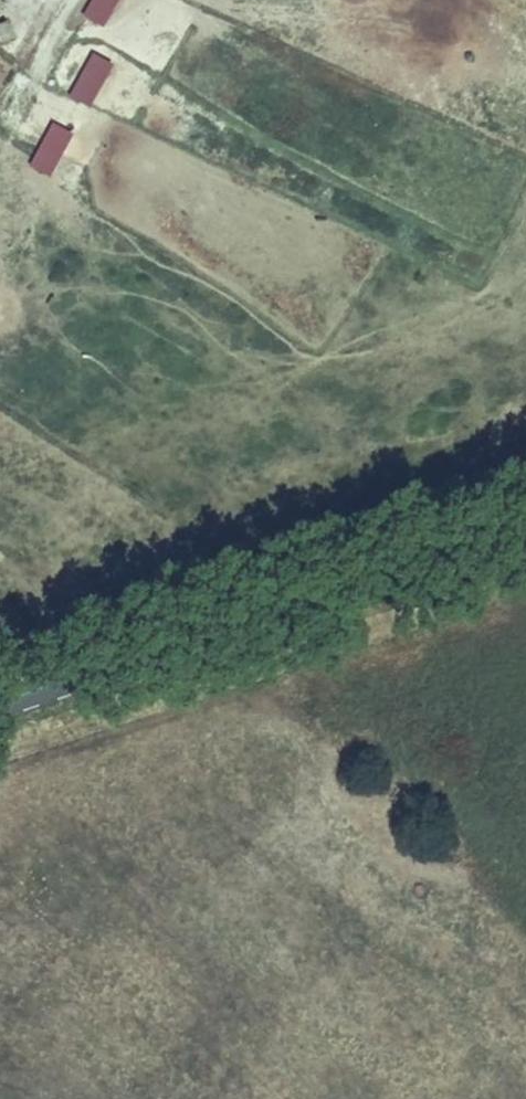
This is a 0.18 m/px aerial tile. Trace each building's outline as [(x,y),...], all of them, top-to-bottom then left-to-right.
[(83,16),(107,28),(121,0),(91,0),(83,16)]
